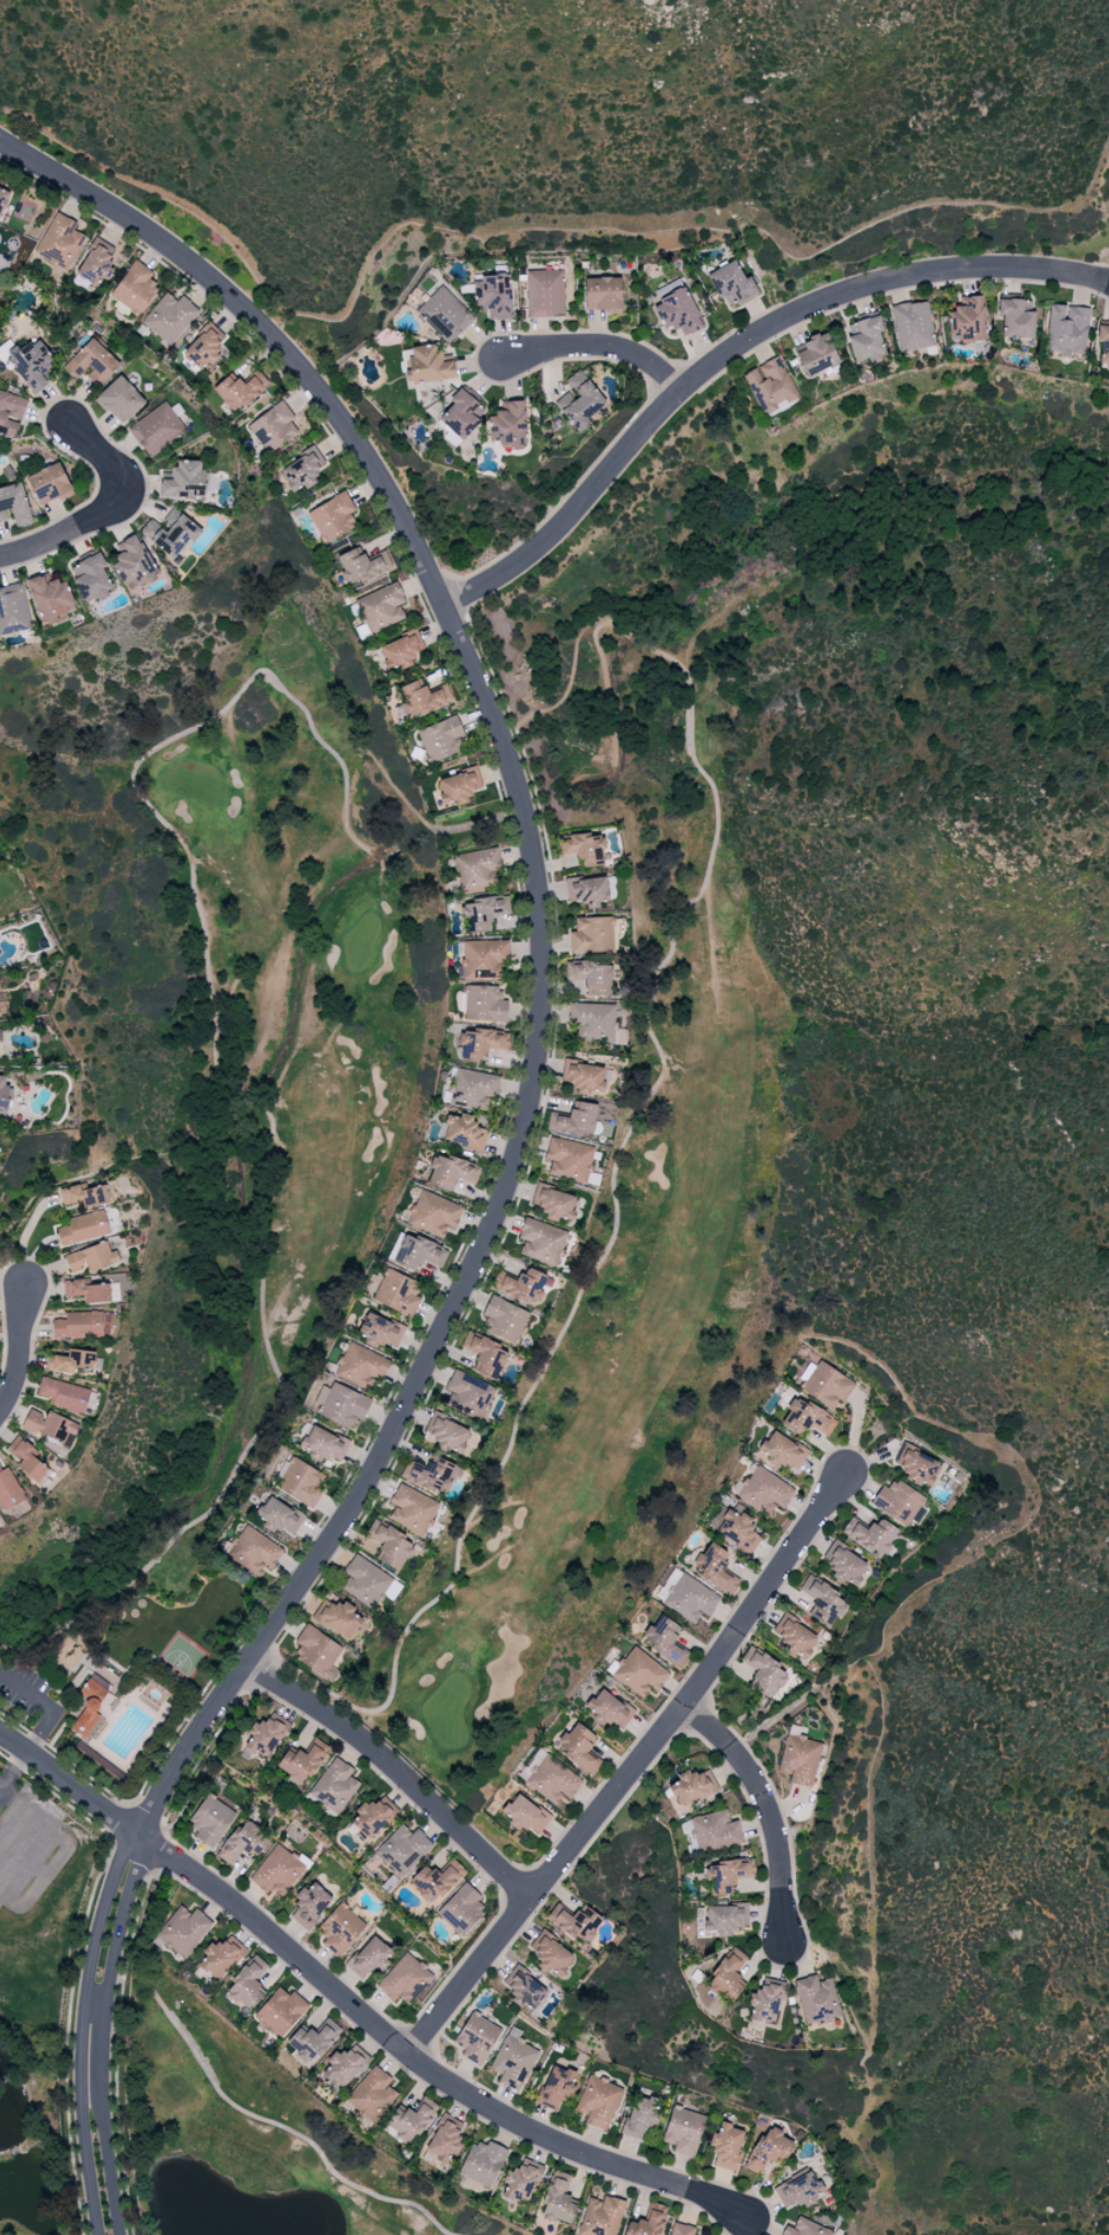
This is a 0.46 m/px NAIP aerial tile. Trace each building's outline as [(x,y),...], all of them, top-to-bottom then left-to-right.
[(10,192),(0,188),(0,218),(10,192)] [(76,223),(56,212),(35,248),(68,266),(85,236),(73,229),(76,223)] [(106,282),(114,267),(106,262),(114,249),(95,238),(77,269),(91,276),(92,274),(106,282)] [(152,272),(135,259),(108,295),(137,316),(159,288),(147,279),(152,272)] [(759,295),(749,275),(743,278),(734,259),(707,272),(724,307),(736,302),(737,305),(759,295)] [(525,270),(526,317),(564,316),(562,269),(525,270)] [(511,318),(509,274),(481,275),(481,281),(473,281),(475,309),(487,308),(487,320),(511,318)] [(585,310),(621,309),(620,277),(584,278),(585,310)] [(653,307),(659,321),(666,318),(672,331),(679,328),(682,336),(702,327),(681,278),(655,289),(662,303),(653,307)] [(415,310),(448,344),(474,319),(441,285),(415,310)] [(169,346),(199,311),(181,295),(176,301),(166,292),(141,321),(169,346)] [(985,339),(983,296),(965,296),(965,305),(949,306),(951,337),(958,336),(959,340),(985,339)] [(997,315),(1002,315),(1001,336),(1032,337),(1034,300),(997,299),(997,315)] [(1089,308),(1050,304),(1045,349),(1084,353),(1089,308)] [(854,361),(884,353),(879,331),(883,330),(879,315),(849,323),(852,335),(847,336),(854,361)] [(200,369),(207,362),(211,366),(220,356),(215,351),(227,338),(210,322),(182,352),(200,369)] [(1098,324),(1095,341),(1101,342),(1097,367),(1108,369),(1108,326),(1098,324)] [(793,344),(804,376),(838,364),(828,333),(793,344)] [(120,363),(91,337),(62,368),(76,381),(83,373),(98,387),(120,363)] [(34,395),(48,385),(39,373),(54,362),(37,338),(19,350),(15,344),(4,352),(34,395)] [(455,377),(452,360),(443,361),(441,352),(435,353),(433,343),(409,348),(411,358),(403,359),(408,386),(455,377)] [(800,398),(776,356),(756,367),(741,375),(765,417),(800,398)] [(605,402),(579,369),(566,380),(579,396),(573,400),(567,392),(555,402),(579,431),(590,423),(586,418),(605,402)] [(243,385),(232,371),(212,389),(234,414),(268,383),(258,372),(243,385)] [(145,400),(118,375),(95,399),(122,425),(145,400)] [(438,419),(461,440),(487,412),(460,388),(448,400),(452,404),(438,419)] [(15,437),(27,399),(0,390),(0,432),(15,437)] [(148,457),(186,430),(165,401),(127,427),(148,457)] [(491,440),(499,440),(499,449),(524,448),(523,401),(506,401),(506,410),(491,410),(491,440)] [(318,480),(313,473),(326,465),(314,447),(278,470),(292,492),(301,485),(304,490),(318,480)] [(200,460),(173,459),(172,479),(160,478),(159,496),(204,498),(205,469),(200,469),(200,460)] [(27,475),(38,506),(72,494),(60,462),(27,475)] [(21,482),(0,488),(0,522),(11,519),(14,528),(32,524),(21,482)] [(354,510),(346,493),(307,511),(321,543),(355,527),(349,513),(354,510)] [(174,561),(200,529),(173,506),(162,519),(170,525),(166,531),(150,518),(139,531),(174,561)] [(122,585),(131,581),(134,587),(157,575),(136,533),(120,541),(126,553),(110,561),(122,585)] [(335,556),(347,586),(394,567),(387,552),(366,560),(361,546),(335,556)] [(114,591),(103,567),(106,566),(99,552),(67,566),(84,603),(98,596),(99,598),(114,591)] [(46,585),(42,574),(25,580),(42,626),(68,616),(64,606),(74,603),(64,578),(46,585)] [(405,602),(397,582),(355,599),(368,633),(405,619),(399,604),(405,602)] [(21,583),(0,587),(0,634),(31,627),(21,583)] [(378,648),(389,672),(414,661),(411,654),(424,649),(416,631),(378,648)] [(452,700),(446,685),(427,693),(421,678),(399,687),(405,702),(393,707),(398,721),(452,700)] [(417,730),(429,763),(461,751),(456,738),(463,735),(456,715),(417,730)] [(436,778),(443,804),(455,801),(456,805),(471,801),(468,791),(482,787),(477,768),(436,778)] [(604,866),(603,835),(559,836),(560,856),(582,855),(583,866),(604,866)] [(457,891),(495,886),(493,870),(501,869),(498,848),(452,854),(457,891)] [(567,902),(582,899),(584,909),(599,907),(598,899),(608,897),(605,876),(573,880),(572,877),(564,878),(567,902)] [(468,933),(491,931),(490,914),(510,912),(509,898),(459,902),(461,919),(467,919),(468,933)] [(575,931),(569,931),(570,953),(617,952),(616,930),(613,931),(613,916),(575,917),(575,931)] [(462,941),(463,978),(503,977),(502,962),(509,962),(508,940),(462,941)] [(584,994),(611,995),(611,966),(596,965),(596,961),(565,961),(564,979),(584,980),(584,994)] [(507,1000),(500,1000),(501,986),(465,985),(464,1020),(506,1021),(507,1000)] [(615,1004),(575,1003),(575,1035),(614,1036),(614,1044),(626,1045),(626,1029),(615,1029),(615,1004)] [(459,1060),(484,1063),(485,1048),(508,1050),(510,1033),(495,1032),(462,1029),(459,1060)] [(604,1067),(563,1061),(561,1081),(575,1083),(574,1093),(590,1095),(591,1090),(603,1092),(605,1082),(602,1082),(604,1067)] [(450,1105),(487,1109),(489,1097),(497,1098),(500,1075),(455,1069),(450,1105)] [(8,1085),(4,1085),(5,1075),(0,1075),(0,1112),(7,1112),(8,1085)] [(597,1104),(572,1101),(570,1116),(549,1113),(547,1130),(592,1137),(597,1104)] [(475,1118),(448,1113),(443,1142),(483,1150),(487,1129),(473,1127),(475,1118)] [(550,1136),(544,1158),(551,1160),(547,1174),(585,1184),(595,1148),(550,1136)] [(481,1166),(453,1158),(452,1160),(431,1154),(428,1167),(432,1168),(427,1185),(451,1191),(455,1178),(475,1184),(481,1166)] [(59,1188),(62,1204),(82,1200),(84,1207),(109,1203),(105,1185),(80,1190),(79,1184),(59,1188)] [(571,1221),(574,1210),(571,1209),(575,1195),(536,1185),(530,1206),(546,1210),(544,1218),(557,1222),(558,1217),(571,1221)] [(463,1206),(419,1190),(406,1224),(443,1238),(447,1226),(455,1228),(463,1206)] [(109,1234),(103,1209),(67,1218),(68,1225),(56,1228),(60,1245),(109,1234)] [(519,1254),(557,1267),(569,1232),(524,1217),(517,1238),(523,1240),(519,1254)] [(440,1268),(448,1250),(439,1245),(438,1246),(400,1230),(387,1259),(416,1272),(421,1259),(440,1268)] [(87,1272),(120,1262),(116,1250),(110,1252),(106,1241),(64,1255),(69,1272),(86,1266),(87,1272)] [(548,1276),(524,1266),(518,1280),(500,1272),(493,1289),(523,1302),(524,1299),(535,1304),(548,1276)] [(420,1298),(413,1296),(419,1282),(384,1268),(371,1302),(412,1318),(420,1298)] [(83,1285),(83,1280),(63,1281),(64,1296),(83,1296),(84,1303),(109,1302),(109,1284),(83,1285)] [(515,1345),(530,1312),(491,1295),(482,1314),(491,1318),(485,1331),(515,1345)] [(395,1348),(405,1329),(367,1311),(356,1333),(365,1338),(363,1342),(377,1350),(382,1341),(395,1348)] [(507,1353),(497,1349),(499,1344),(466,1331),(460,1347),(478,1354),(472,1370),(497,1380),(507,1353)] [(390,1361),(349,1341),(333,1375),(367,1391),(374,1377),(381,1380),(390,1361)] [(94,1351),(68,1349),(67,1357),(48,1355),(47,1371),(73,1373),(73,1367),(92,1369),(94,1351)] [(795,1387),(830,1410),(837,1399),(842,1402),(855,1384),(819,1360),(814,1366),(811,1364),(795,1387)] [(445,1407),(481,1421),(495,1387),(453,1370),(443,1394),(449,1397),(445,1407)] [(48,1404),(84,1414),(90,1390),(41,1377),(37,1394),(50,1398),(48,1404)] [(800,1437),(808,1425),(826,1437),(836,1421),(796,1395),(779,1423),(800,1437)] [(22,1426),(69,1447),(79,1424),(47,1411),(45,1416),(29,1409),(22,1426)] [(471,1430),(433,1412),(420,1438),(447,1451),(448,1448),(460,1454),(471,1430)] [(350,1441),(310,1425),(300,1448),(309,1452),(307,1456),(322,1463),(325,1455),(341,1462),(350,1441)] [(808,1452),(772,1428),(755,1454),(777,1468),(782,1461),(796,1471),(808,1452)] [(22,1459),(16,1467),(38,1483),(49,1468),(30,1454),(34,1448),(16,1435),(6,1448),(22,1459)] [(929,1487),(940,1461),(902,1445),(895,1464),(906,1468),(902,1477),(929,1487)] [(456,1466),(431,1454),(426,1467),(407,1459),(399,1477),(443,1496),(456,1466)] [(276,1489),(311,1509),(322,1490),(318,1487),(325,1475),(294,1457),(276,1489)] [(762,1512),(769,1501),(783,1509),(795,1490),(756,1465),(736,1496),(762,1512)] [(9,1466),(1,1470),(0,1468),(0,1510),(1,1511),(25,1500),(9,1466)] [(925,1499),(896,1478),(888,1488),(882,1484),(869,1502),(905,1527),(925,1499)] [(388,1519),(424,1536),(440,1502),(398,1483),(389,1503),(394,1505),(388,1519)] [(292,1536),(304,1517),(269,1495),(255,1516),(263,1521),(261,1525),(272,1533),(277,1526),(292,1536)] [(714,1535),(751,1554),(757,1540),(748,1535),(755,1522),(728,1508),(714,1535)] [(887,1561),(895,1548),(889,1544),(897,1529),(876,1516),(869,1529),(850,1517),(841,1532),(887,1561)] [(398,1570),(404,1557),(406,1558),(416,1539),(373,1518),(366,1535),(383,1543),(375,1559),(398,1570)] [(281,1546),(243,1525),(225,1558),(263,1580),(281,1546)] [(854,1586),(869,1563),(832,1541),(820,1560),(835,1569),(831,1576),(842,1583),(844,1580),(854,1586)] [(691,1565),(701,1570),(697,1577),(729,1593),(736,1578),(721,1571),(730,1553),(709,1543),(703,1555),(697,1552),(691,1565)] [(343,1572),(347,1575),(339,1588),(373,1609),(392,1578),(354,1554),(343,1572)] [(720,1598),(674,1567),(658,1592),(665,1597),(661,1603),(694,1624),(702,1613),(708,1616),(720,1598)] [(807,1574),(797,1589),(816,1601),(807,1614),(828,1628),(836,1615),(840,1618),(850,1603),(807,1574)] [(312,1617),(348,1641),(364,1616),(342,1602),(342,1603),(327,1594),(312,1617)] [(681,1629),(658,1613),(639,1640),(680,1667),(689,1653),(672,1642),(681,1629)] [(772,1631),(784,1639),(779,1648),(792,1657),(795,1653),(805,1659),(819,1636),(782,1614),(772,1631)] [(343,1647),(305,1624),(294,1642),(301,1646),(293,1658),(324,1678),(343,1647)] [(670,1673),(634,1646),(611,1675),(642,1699),(650,1687),(655,1691),(670,1673)] [(769,1698),(777,1686),(780,1688),(790,1673),(749,1646),(739,1660),(756,1671),(747,1684),(769,1698)] [(83,1738),(99,1716),(93,1712),(112,1686),(93,1673),(79,1691),(89,1698),(69,1728),(83,1738)] [(634,1712),(600,1687),(585,1707),(594,1713),(590,1717),(604,1727),(609,1720),(621,1729),(634,1712)] [(290,1723),(271,1711),(263,1725),(254,1720),(246,1733),(251,1736),(245,1745),(267,1759),(290,1723)] [(821,1741),(798,1737),(800,1726),(787,1724),(778,1771),(790,1774),(789,1782),(812,1787),(821,1741)] [(290,1745),(275,1766),(303,1785),(329,1748),(315,1738),(304,1754),(290,1745)] [(562,1794),(570,1799),(583,1780),(544,1753),(523,1783),(554,1805),(562,1794)] [(308,1792),(337,1814),(360,1784),(349,1776),(353,1769),(335,1756),(308,1792)] [(718,1789),(710,1774),(704,1777),(701,1770),(691,1775),(688,1769),(675,1775),(678,1780),(667,1786),(680,1810),(718,1789)] [(501,1812),(510,1819),(507,1823),(519,1833),(525,1825),(537,1835),(551,1818),(517,1791),(501,1812)] [(235,1809),(204,1794),(190,1822),(199,1827),(193,1838),(215,1849),(235,1809)] [(369,1840),(399,1811),(382,1794),(371,1806),(365,1800),(355,1810),(359,1814),(351,1822),(369,1840)] [(742,1842),(737,1820),(729,1822),(726,1809),(690,1818),(699,1853),(742,1842)] [(215,1855),(230,1865),(242,1849),(254,1858),(269,1838),(243,1818),(215,1855)] [(401,1877),(432,1844),(415,1828),(411,1833),(400,1823),(374,1852),(401,1877)] [(282,1897),(306,1866),(276,1843),(248,1879),(266,1893),(270,1888),(282,1897)] [(425,1863),(407,1882),(432,1905),(464,1871),(452,1859),(437,1875),(425,1863)] [(734,1894),(733,1878),(754,1877),(753,1859),(709,1862),(711,1896),(734,1894)] [(294,1900),(299,1904),(289,1916),(306,1931),(333,1899),(311,1880),(294,1900)] [(483,1910),(475,1903),(481,1897),(464,1881),(437,1910),(452,1923),(462,1932),(483,1910)] [(320,1942),(338,1957),(367,1924),(341,1901),(316,1930),(324,1937),(320,1942)] [(603,1923),(585,1904),(571,1918),(557,1903),(545,1915),(571,1942),(579,1934),(585,1940),(603,1923)] [(195,1908),(190,1914),(180,1905),(155,1935),(183,1958),(213,1923),(195,1908)] [(704,1906),(704,1935),(732,1934),(732,1926),(747,1926),(747,1905),(704,1906)] [(575,1953),(539,1931),(529,1948),(540,1955),(535,1963),(559,1979),(575,1953)] [(218,1981),(245,1948),(229,1934),(219,1947),(211,1941),(201,1952),(205,1956),(198,1965),(218,1981)] [(345,1965),(363,1981),(390,1950),(372,1934),(345,1965)] [(706,1988),(733,2002),(745,1980),(735,1975),(745,1955),(732,1949),(727,1959),(722,1956),(706,1988)] [(392,2002),(397,1996),(407,2005),(434,1976),(407,1951),(375,1986),(392,2002)] [(267,1965),(253,1954),(221,1994),(233,2004),(237,2000),(250,2011),(266,1991),(254,1981),(267,1965)] [(502,1982),(514,1990),(508,1999),(521,2008),(524,2003),(533,2010),(547,1989),(513,1966),(502,1982)] [(832,1978),(816,1981),(815,1975),(794,1980),(804,2024),(840,2016),(832,1978)] [(774,2023),(781,1986),(759,1982),(756,1996),(752,1995),(748,2018),(774,2023)] [(288,1996),(278,1987),(254,2014),(280,2038),(309,2006),(293,1991),(288,1996)] [(502,2029),(471,2011),(452,2043),(463,2049),(460,2055),(480,2067),(502,2029)] [(301,2025),(283,2044),(308,2066),(341,2030),(329,2019),(314,2036),(301,2025)] [(497,2082),(519,2092),(538,2050),(517,2040),(522,2031),(510,2026),(489,2069),(501,2075),(497,2082)] [(370,2058),(354,2043),(343,2055),(336,2049),(325,2061),(329,2065),(322,2072),(342,2090),(370,2058)] [(555,2110),(559,2099),(567,2102),(573,2085),(571,2085),(575,2073),(550,2064),(537,2104),(555,2110)] [(391,2080),(375,2065),(343,2098),(370,2125),(398,2096),(387,2084),(391,2080)] [(584,2123),(606,2131),(622,2087),(587,2074),(573,2111),(586,2116),(584,2123)] [(642,2140),(646,2125),(653,2127),(660,2100),(633,2093),(622,2134),(642,2140)] [(398,2105),(381,2127),(408,2147),(437,2106),(425,2098),(412,2115),(398,2105)] [(704,2114),(671,2106),(662,2142),(673,2145),(671,2152),(693,2157),(704,2114)] [(423,2151),(445,2163),(450,2153),(455,2156),(462,2142),(455,2138),(462,2126),(442,2115),(423,2151)] [(744,2130),(720,2123),(716,2134),(711,2133),(708,2145),(716,2147),(711,2165),(733,2171),(744,2130)] [(742,2167),(759,2175),(768,2156),(784,2164),(795,2140),(768,2128),(764,2137),(758,2134),(742,2167)] [(508,2150),(488,2140),(485,2146),(474,2140),(457,2173),(488,2189),(508,2150)] [(543,2166),(520,2160),(518,2169),(509,2167),(501,2197),(526,2203),(532,2181),(538,2183),(543,2166)] [(773,2186),(783,2211),(814,2199),(813,2196),(822,2192),(812,2170),(773,2186)] [(570,2225),(576,2205),(569,2202),(571,2196),(563,2193),(569,2175),(561,2172),(558,2180),(551,2177),(542,2204),(544,2205),(541,2215),(570,2225)] [(626,2202),(604,2194),(601,2201),(589,2197),(575,2234),(579,2234),(615,2234),(626,2202)] [(666,2206),(649,2201),(643,2223),(627,2218),(623,2234),(658,2234),(666,2206)] [(833,2230),(797,2217),(793,2228),(784,2225),(781,2234),(831,2234),(833,2230)] [(695,2227),(672,2221),(669,2234),(693,2234),(695,2227)]
